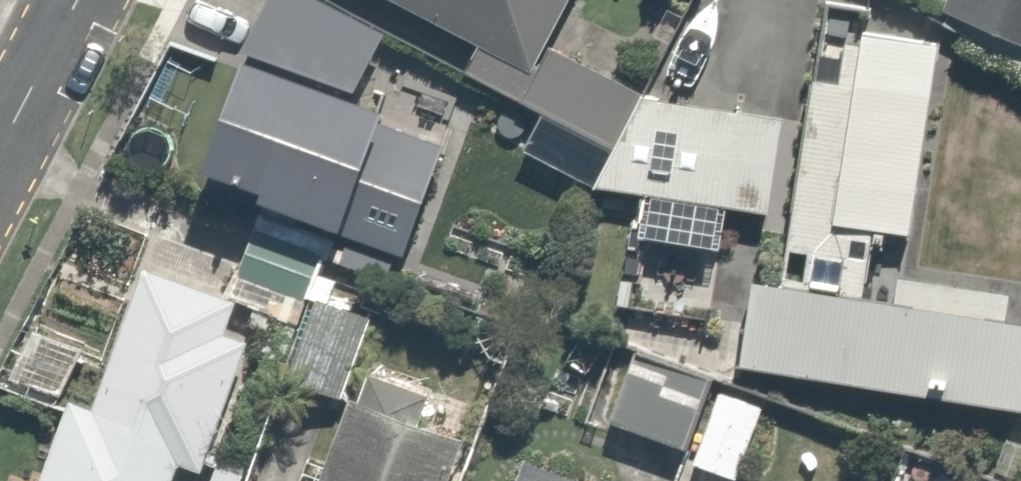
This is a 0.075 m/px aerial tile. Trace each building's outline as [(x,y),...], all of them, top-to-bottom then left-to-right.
[(480,53),(463,85),(545,128),(532,153),(589,184),(636,96),(608,82),(629,43),(568,11),(574,0),(382,0),(480,53)] [(1020,45),(1020,0),(948,0),(943,13),(1020,45)] [(824,4),(782,295),(761,292),(750,374),(1020,413),(1020,333),(864,310),(875,234),(924,241),(952,42),(866,29),(869,11),(824,4)] [(455,162),(251,73),(204,180),(408,269),(455,162)] [(329,262),(254,232),(233,285),(308,315),(329,262)] [(102,416),(72,404),(42,480),(196,480),(263,309),(159,269),(102,416)] [(381,324),(315,299),(284,383),(350,407),(381,324)] [(705,382),(622,351),(593,427),(677,458),(705,382)] [(452,456),(420,444),(435,403),(370,379),(340,462),(309,451),(299,480),(443,480),(452,456)] [(726,382),(696,469),(730,480),(739,480),(768,396),(726,382)] [(521,464),(515,480),(567,480),(521,464)]
